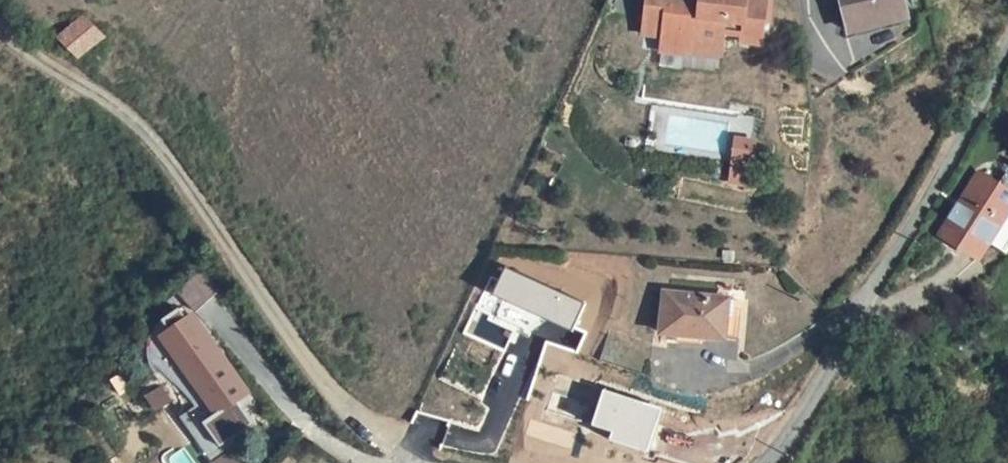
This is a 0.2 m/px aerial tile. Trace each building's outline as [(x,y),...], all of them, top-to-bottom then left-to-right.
[(696,5),(678,3),(678,0),(643,0),(641,13),(661,16),(659,37),(657,53),(679,56),(679,53),(681,40),(716,44),(717,33),(736,36),(758,37),(762,0),(697,0),(696,5)] [(844,27),(874,21),(874,17),(901,12),(899,0),(838,0),(844,27)] [(83,8),(57,35),(79,57),(105,31),(83,8)] [(661,16),(641,13),(639,35),(659,37),(661,16)] [(735,46),(757,49),(758,37),(736,36),(735,46)] [(679,53),(715,56),(716,44),(681,40),(679,53)] [(751,157),(735,156),(735,169),(751,170),(751,157)] [(1007,240),(1007,173),(1000,168),(988,187),(972,177),(935,237),(970,259),(981,242),(1000,254),(1007,240)] [(715,293),(708,293),(707,303),(698,303),(700,283),(639,277),(635,315),(712,323),(715,293)] [(707,303),(708,293),(709,283),(700,283),(698,303),(707,303)] [(194,341),(177,353),(222,415),(223,415),(230,425),(236,426),(258,410),(259,404),(252,394),(253,394),(208,330),(207,331),(200,321),(187,331),(194,341)]
